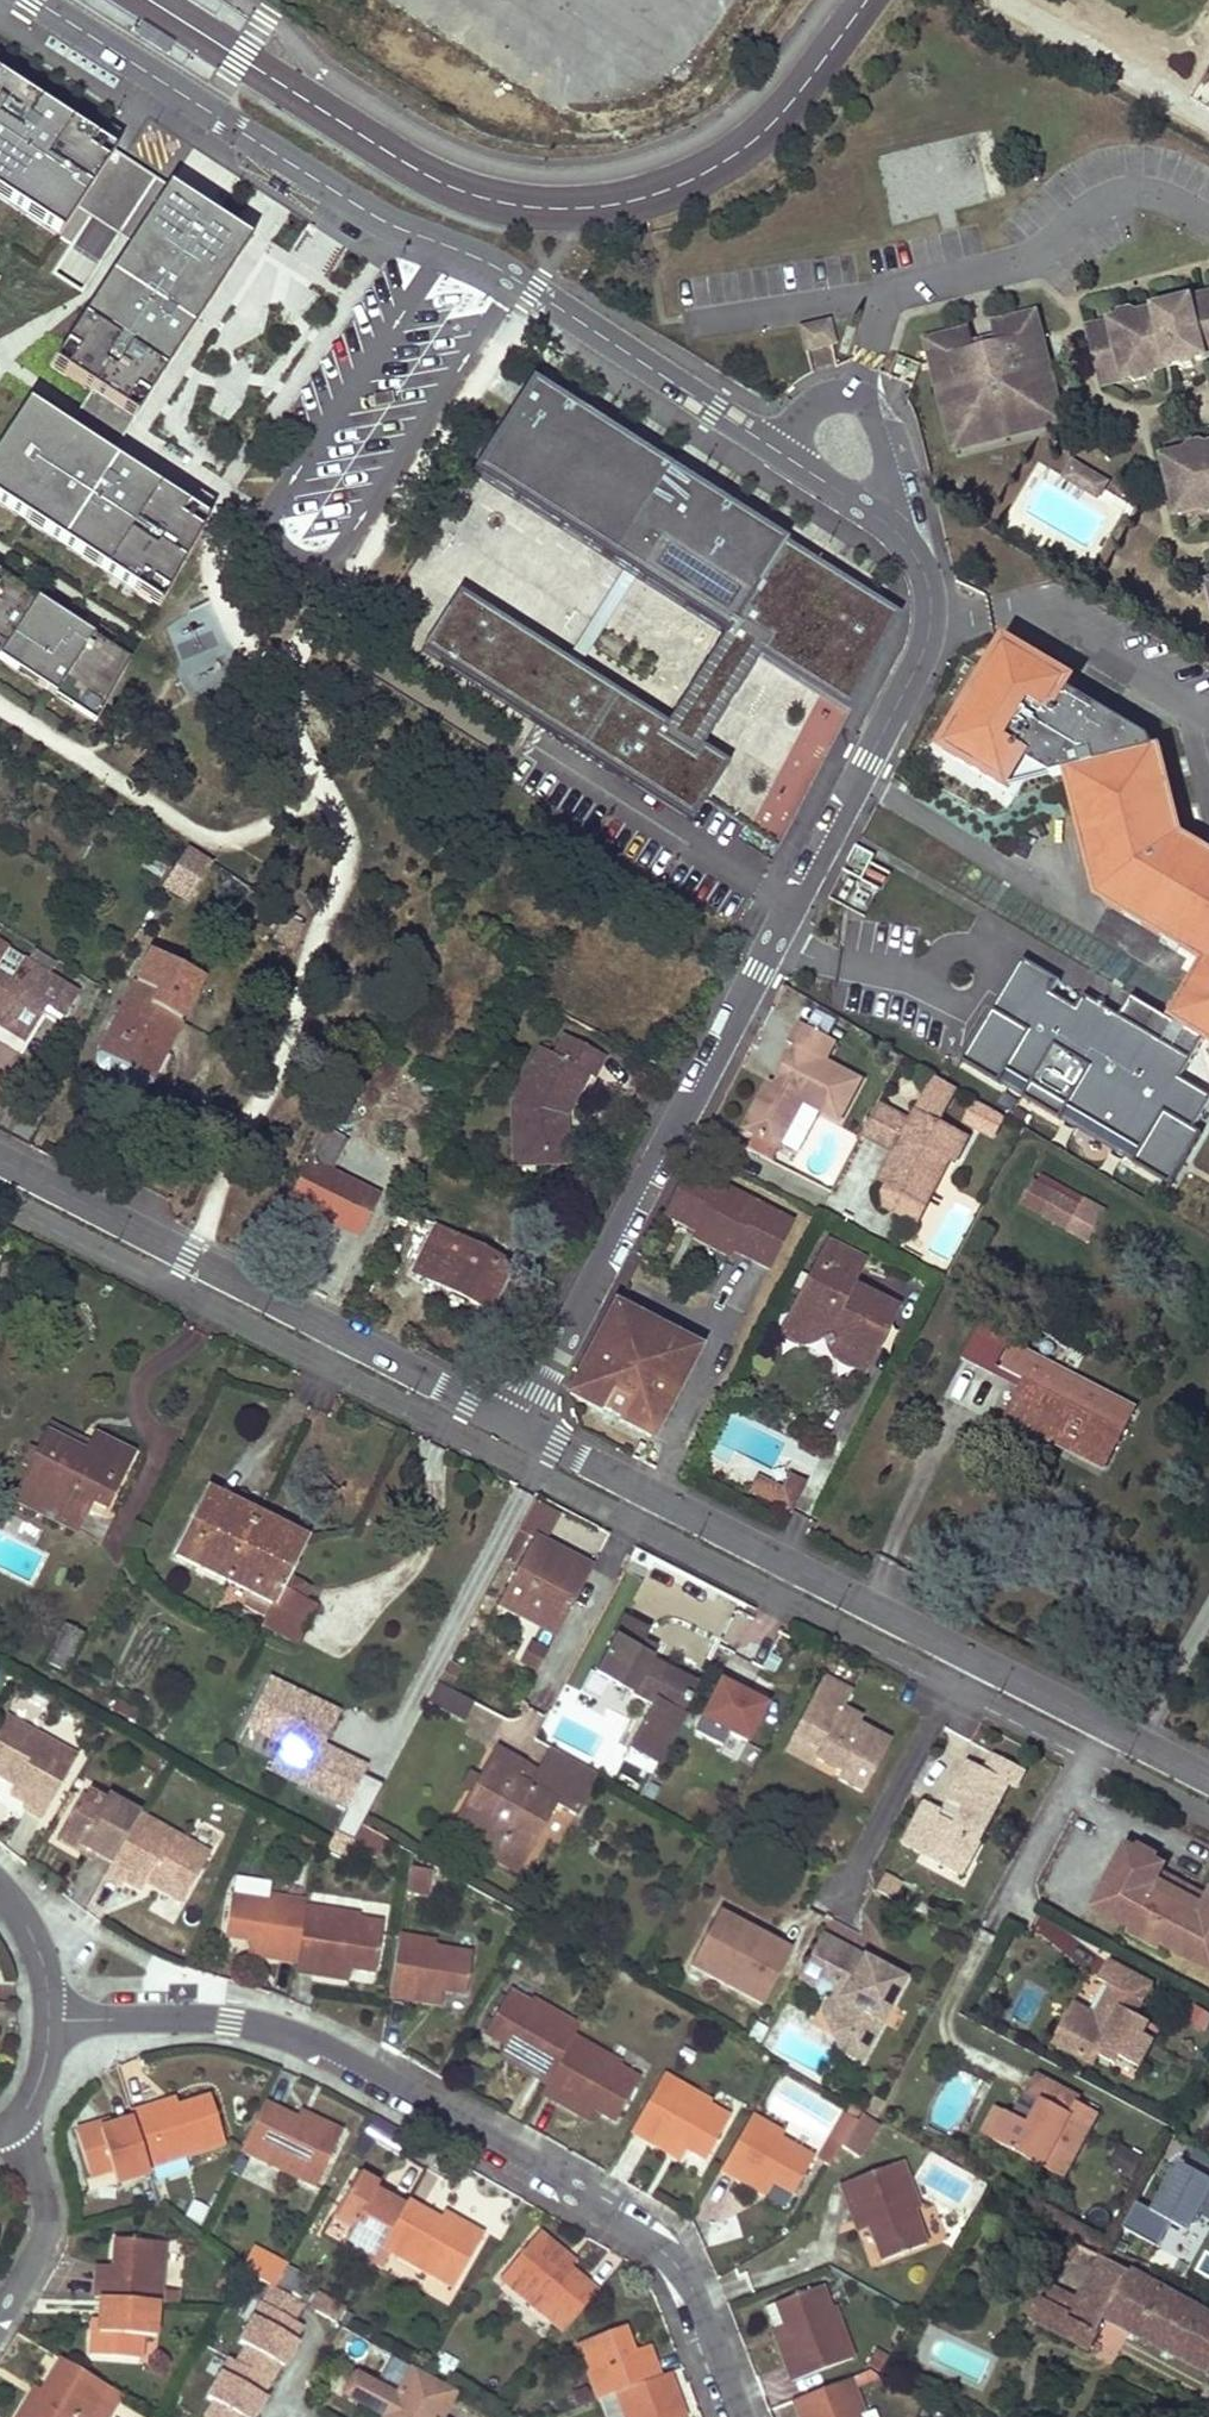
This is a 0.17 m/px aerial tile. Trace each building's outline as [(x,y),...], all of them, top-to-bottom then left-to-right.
[(0,80),(0,182),(16,192),(9,203),(26,214),(33,203),(49,213),(42,224),(60,236),(77,210),(113,154),(112,153),(94,181),(82,173),(100,145),(72,127),(66,136),(54,129),(60,119),(0,80)] [(72,127),(60,119),(54,129),(66,136),(72,127)] [(112,153),(100,145),(82,173),(94,181),(112,153)] [(167,189),(113,154),(77,210),(130,245),(167,189)] [(9,203),(16,192),(0,182),(0,197),(9,203)] [(196,208),(167,189),(98,294),(110,302),(97,322),(85,314),(63,347),(75,355),(63,373),(134,420),(249,243),(208,216),(194,237),(182,229),(196,208)] [(33,203),(26,214),(42,224),(49,213),(33,203)] [(208,216),(196,208),(182,229),(194,237),(208,216)] [(110,302),(98,294),(85,314),(97,322),(110,302)] [(1190,304),(1192,311),(1208,307),(1208,300),(1190,304)] [(1089,329),(1103,385),(1132,377),(1137,381),(1147,379),(1150,373),(1159,371),(1157,362),(1168,360),(1170,368),(1178,366),(1183,370),(1193,367),(1196,362),(1204,359),(1202,353),(1208,351),(1208,307),(1192,311),(1190,304),(1182,306),(1177,303),(1167,305),(1164,311),(1156,312),(1158,321),(1147,323),(1145,315),(1136,318),(1131,314),(1121,317),(1118,322),(1089,329)] [(1156,312),(1145,315),(1147,323),(1158,321),(1156,312)] [(1035,315),(992,325),(995,337),(997,348),(976,353),(973,342),(970,331),(927,342),(951,438),(1004,424),(1007,436),(1061,423),(1035,315)] [(826,324),(801,330),(806,349),(831,343),(826,324)] [(995,337),(973,342),(976,353),(997,348),(995,337)] [(51,366),(63,373),(75,355),(63,347),(51,366)] [(1168,360),(1157,362),(1159,371),(1170,368),(1168,360)] [(668,472),(529,384),(491,444),(510,456),(493,483),(613,559),(668,472)] [(124,435),(134,420),(92,392),(81,409),(67,430),(109,458),(124,435)] [(45,416),(27,404),(19,416),(37,428),(45,416)] [(202,534),(180,520),(188,508),(150,484),(127,520),(108,508),(119,491),(126,496),(133,486),(131,485),(137,475),(67,430),(45,416),(37,428),(19,416),(0,446),(0,504),(24,520),(32,508),(53,521),(45,533),(80,555),(87,543),(108,557),(101,569),(134,590),(141,578),(167,595),(202,534)] [(1004,424),(951,438),(954,449),(1007,436),(1004,424)] [(722,636),(757,658),(847,716),(854,702),(649,572),(699,492),(684,482),(668,472),(613,559),(493,483),(510,456),(491,444),(470,476),(622,573),(634,581),(722,636)] [(1165,468),(1175,507),(1189,504),(1191,512),(1200,510),(1205,513),(1208,512),(1208,449),(1204,450),(1199,446),(1189,449),(1186,454),(1177,456),(1179,464),(1165,468)] [(1177,456),(1163,460),(1165,468),(1179,464),(1177,456)] [(1073,465),(1065,478),(1097,497),(1105,483),(1073,465)] [(127,520),(150,484),(137,475),(131,485),(133,486),(126,496),(119,491),(108,508),(127,520)] [(886,610),(699,492),(649,572),(854,702),(876,657),(865,652),(886,610)] [(1189,504),(1175,507),(1177,516),(1191,512),(1189,504)] [(32,508),(24,520),(45,533),(53,521),(32,508)] [(202,534),(208,521),(188,508),(180,520),(202,534)] [(87,543),(80,555),(101,569),(108,557),(87,543)] [(20,589),(27,578),(6,564),(0,572),(0,576),(20,589)] [(419,653),(528,722),(690,825),(728,766),(700,748),(757,658),(722,636),(666,727),(578,671),(634,581),(622,573),(565,663),(457,594),(419,653)] [(96,723),(125,671),(109,661),(115,651),(94,637),(89,644),(73,634),(78,627),(54,611),(48,621),(13,599),(20,589),(0,576),(0,661),(18,672),(24,662),(79,698),(73,708),(96,723)] [(141,578),(134,590),(161,607),(167,595),(141,578)] [(54,611),(20,589),(13,599),(48,621),(54,611)] [(896,616),(886,610),(865,652),(876,657),(896,616)] [(166,640),(195,695),(235,675),(205,619),(166,640)] [(94,637),(115,651),(123,639),(101,625),(94,637)] [(94,637),(78,627),(73,634),(89,644),(94,637)] [(1093,756),(1096,767),(1122,760),(1120,751),(1144,745),(1141,732),(1004,650),(989,676),(1010,689),(995,715),(1063,756),(1065,763),(1093,756)] [(125,671),(131,661),(115,651),(109,661),(125,671)] [(24,662),(18,672),(73,708),(79,698),(24,662)] [(1010,689),(989,676),(973,702),(995,715),(1010,689)] [(1146,754),(1144,745),(1120,751),(1122,760),(1146,754)] [(1158,751),(1146,754),(1122,760),(1096,767),(1070,773),(1102,899),(1208,963),(1208,858),(1180,840),(1158,751)] [(1096,767),(1093,756),(1065,763),(1067,774),(1070,773),(1096,767)] [(232,800),(228,808),(235,813),(240,805),(232,800)] [(166,887),(186,901),(209,865),(188,852),(166,887)] [(871,862),(862,880),(880,890),(889,872),(871,862)] [(0,945),(0,974),(12,982),(26,961),(0,945)] [(83,982),(34,952),(27,962),(77,993),(83,982)] [(151,953),(136,982),(181,1005),(196,977),(151,953)] [(1000,1013),(1031,963),(1024,958),(994,1009),(1000,1013)] [(50,1001),(67,1011),(78,993),(77,993),(27,962),(26,961),(12,982),(0,974),(0,1026),(25,1041),(43,1012),(50,1001)] [(1176,1022),(1133,996),(1121,1016),(1085,995),(1077,1008),(1054,994),(1061,981),(1031,963),(1000,1013),(994,1009),(962,1062),(1000,1085),(1008,1072),(1030,1086),(1023,1098),(1061,1121),(1068,1108),(1140,1151),(1132,1164),(1170,1187),(1201,1135),(1194,1130),(1208,1104),(1208,1097),(1181,1080),(1204,1041),(1174,1024),(1176,1022)] [(1177,1021),(1208,1039),(1208,967),(1177,1021)] [(202,980),(196,977),(181,1005),(187,1008),(202,980)] [(181,1005),(136,982),(99,1055),(98,1058),(97,1060),(97,1062),(97,1064),(98,1066),(100,1067),(102,1069),(103,1070),(105,1071),(107,1071),(109,1071),(110,1075),(111,1077),(112,1079),(113,1080),(115,1081),(117,1082),(120,1084),(123,1086),(125,1085),(128,1084),(131,1083),(135,1087),(138,1089),(141,1089),(145,1087),(149,1083),(187,1008),(181,1005)] [(50,1001),(43,1012),(60,1023),(67,1011),(50,1001)] [(810,1006),(800,1024),(835,1042),(845,1024),(810,1006)] [(840,1121),(861,1082),(825,1062),(835,1042),(800,1024),(790,1044),(795,1047),(792,1054),(795,1060),(786,1077),(791,1080),(785,1090),(770,1081),(745,1130),(779,1148),(804,1102),(840,1121)] [(557,1154),(556,1120),(559,1113),(566,1117),(588,1075),(593,1078),(604,1057),(565,1037),(555,1057),(541,1049),(512,1105),(514,1156),(557,1154)] [(355,1071),(342,1095),(349,1099),(362,1075),(355,1071)] [(911,1121),(879,1105),(862,1136),(894,1153),(886,1168),(891,1170),(884,1185),(887,1186),(926,1207),(950,1162),(955,1165),(968,1140),(936,1123),(954,1089),(934,1077),(911,1121)] [(975,1103),(964,1124),(994,1140),(1005,1119),(975,1103)] [(334,1107),(323,1129),(343,1139),(346,1140),(356,1119),(334,1107)] [(1028,1115),(1017,1109),(1012,1118),(1022,1124),(1028,1115)] [(568,1164),(566,1117),(559,1113),(556,1120),(557,1154),(568,1164)] [(291,1201),(360,1236),(379,1197),(327,1171),(343,1139),(323,1129),(322,1128),(305,1160),(311,1163),(291,1201)] [(514,1166),(568,1164),(557,1154),(514,1156),(514,1166)] [(793,1224),(687,1169),(663,1215),(690,1229),(696,1232),(693,1238),(731,1257),(734,1251),(740,1254),(770,1269),(793,1224)] [(1039,1177),(1035,1185),(1052,1194),(1057,1186),(1039,1177)] [(1023,1209),(1040,1218),(1052,1194),(1035,1185),(1023,1209)] [(926,1207),(887,1186),(882,1194),(884,1210),(915,1227),(926,1207)] [(1068,1232),(1084,1200),(1057,1186),(1040,1218),(1068,1232)] [(1157,1206),(1163,1197),(1152,1190),(1147,1199),(1157,1206)] [(1084,1200),(1068,1232),(1090,1244),(1107,1211),(1084,1200)] [(410,1273),(489,1312),(513,1264),(451,1234),(460,1216),(443,1207),(434,1224),(410,1273)] [(696,1232),(690,1229),(687,1235),(693,1238),(696,1232)] [(828,1242),(788,1320),(818,1335),(824,1332),(833,1357),(864,1373),(897,1308),(851,1285),(863,1261),(828,1242)] [(734,1251),(731,1257),(736,1260),(740,1254),(734,1251)] [(696,1350),(615,1309),(569,1395),(601,1412),(619,1376),(637,1386),(618,1421),(650,1438),(696,1350)] [(1013,1332),(984,1318),(962,1360),(991,1375),(995,1367),(1013,1332)] [(818,1335),(788,1320),(780,1335),(802,1345),(817,1339),(818,1335)] [(1019,1389),(1006,1416),(1071,1449),(1083,1428),(1117,1447),(1136,1409),(1072,1377),(1070,1381),(1054,1373),(1057,1369),(1014,1346),(1002,1370),(1023,1381),(1019,1389)] [(1002,1370),(995,1367),(991,1375),(1019,1389),(1023,1381),(1002,1370)] [(1072,1377),(1057,1369),(1054,1373),(1070,1381),(1072,1377)] [(619,1376),(601,1412),(618,1421),(637,1386),(619,1376)] [(50,1428),(47,1435),(86,1454),(89,1447),(50,1428)] [(1117,1447),(1083,1428),(1071,1449),(1107,1468),(1117,1447)] [(14,1501),(75,1532),(90,1502),(105,1509),(132,1454),(95,1436),(89,1447),(86,1454),(47,1435),(38,1453),(31,1467),(14,1501)] [(38,1453),(29,1449),(21,1463),(31,1467),(38,1453)] [(790,1474),(782,1488),(800,1497),(807,1483),(790,1474)] [(782,1488),(757,1476),(748,1493),(790,1515),(800,1497),(782,1488)] [(241,1517),(244,1511),(208,1492),(176,1556),(225,1580),(253,1523),(241,1517)] [(533,1502),(517,1531),(527,1536),(533,1539),(544,1545),(559,1516),(533,1502)] [(256,1517),(244,1511),(241,1517),(253,1523),(256,1517)] [(268,1523),(256,1517),(253,1523),(264,1529),(268,1523)] [(253,1523),(225,1580),(251,1593),(273,1604),(266,1617),(261,1627),(275,1634),(295,1644),(313,1606),(303,1601),(296,1597),(302,1585),(286,1577),(304,1540),(268,1523),(264,1529),(253,1523)] [(517,1531),(513,1539),(522,1545),(527,1536),(517,1531)] [(544,1545),(533,1539),(498,1606),(519,1617),(554,1550),(544,1545)] [(522,1545),(513,1539),(503,1558),(513,1563),(522,1545)] [(568,1557),(554,1550),(519,1617),(557,1636),(592,1569),(574,1560),(572,1566),(565,1563),(568,1557)] [(574,1560),(568,1557),(565,1563),(572,1566),(574,1560)] [(309,1588),(302,1585),(296,1597),(303,1601),(309,1588)] [(251,1593),(244,1606),(266,1617),(273,1604),(251,1593)] [(623,1620),(612,1642),(595,1675),(652,1704),(630,1748),(659,1764),(682,1718),(679,1716),(695,1683),(648,1659),(635,1653),(641,1642),(646,1632),(623,1620)] [(83,1636),(64,1627),(46,1664),(64,1673),(83,1636)] [(654,1648),(641,1642),(635,1653),(648,1659),(654,1648)] [(549,1652),(532,1643),(523,1661),(539,1670),(549,1652)] [(259,1683),(269,1664),(262,1661),(253,1680),(259,1683)] [(448,1664),(437,1684),(449,1690),(460,1670),(448,1664)] [(852,1691),(824,1676),(792,1735),(820,1749),(815,1758),(842,1772),(838,1779),(862,1792),(890,1742),(866,1728),(863,1732),(856,1729),(858,1725),(862,1718),(843,1708),(852,1691)] [(339,1714),(268,1680),(245,1727),(282,1745),(277,1754),(310,1771),(303,1787),(347,1808),(366,1768),(317,1745),(321,1737),(327,1739),(339,1714)] [(766,1706),(722,1682),(688,1747),(733,1770),(766,1706)] [(449,1690),(437,1684),(427,1702),(464,1721),(474,1703),(449,1690)] [(7,1718),(0,1730),(0,1778),(6,1781),(10,1775),(18,1780),(14,1786),(10,1793),(28,1804),(25,1811),(42,1821),(78,1759),(7,1718)] [(792,1735),(784,1751),(811,1765),(815,1758),(820,1749),(792,1735)] [(598,1775),(552,1749),(538,1774),(530,1789),(555,1804),(575,1815),(598,1775)] [(521,1864),(555,1804),(530,1789),(513,1780),(522,1765),(497,1750),(481,1779),(474,1792),(454,1827),(477,1839),(521,1864)] [(310,1771),(277,1754),(269,1770),(303,1787),(310,1771)] [(996,1755),(987,1771),(1010,1783),(1016,1786),(1025,1771),(996,1755)] [(987,1771),(968,1761),(948,1801),(963,1808),(956,1824),(940,1816),(943,1811),(926,1802),(903,1845),(920,1854),(925,1845),(943,1855),(952,1871),(962,1878),(974,1857),(967,1842),(970,1836),(979,1841),(1010,1783),(987,1771)] [(538,1774),(522,1765),(513,1780),(530,1789),(538,1774)] [(474,1792),(481,1779),(472,1774),(465,1787),(474,1792)] [(18,1780),(10,1775),(6,1781),(14,1786),(18,1780)] [(112,1864),(140,1815),(107,1797),(101,1807),(81,1796),(57,1839),(78,1851),(81,1845),(96,1855),(112,1864)] [(210,1855),(140,1815),(112,1864),(105,1877),(121,1886),(124,1880),(142,1891),(147,1882),(150,1877),(158,1881),(155,1886),(183,1902),(210,1855)] [(384,1839),(358,1824),(350,1844),(374,1857),(384,1839)] [(974,1857),(982,1843),(979,1841),(970,1836),(967,1842),(974,1857)] [(521,1864),(477,1839),(472,1848),(516,1873),(521,1864)] [(96,1855),(81,1845),(78,1851),(93,1860),(96,1855)] [(920,1854),(952,1871),(943,1855),(925,1845),(920,1854)] [(1094,1909),(1208,1971),(1208,1899),(1194,1891),(1189,1900),(1173,1891),(1177,1882),(1161,1873),(1164,1867),(1127,1847),(1094,1909)] [(410,1867),(406,1893),(426,1896),(430,1870),(410,1867)] [(894,1901),(903,1882),(884,1873),(875,1892),(894,1901)] [(158,1881),(150,1877),(147,1882),(155,1886),(158,1881)] [(1177,1882),(1173,1891),(1189,1900),(1194,1891),(1177,1882)] [(159,1894),(151,1910),(175,1921),(182,1905),(159,1894)] [(256,1956),(297,1962),(305,1908),(306,1902),(269,1897),(268,1902),(231,1896),(224,1937),(250,1940),(259,1941),(256,1956)] [(1046,1905),(1030,1926),(1064,1952),(1080,1931),(1046,1905)] [(359,1917),(305,1908),(297,1962),(295,1972),(338,1978),(340,1967),(350,1968),(375,1972),(382,1925),(358,1922),(359,1917)] [(690,1966),(763,2005),(791,1952),(718,1913),(690,1966)] [(430,2002),(432,1988),(442,1990),(466,1993),(472,1953),(435,1947),(435,1942),(399,1936),(389,1996),(430,2002)] [(821,1937),(803,1969),(823,1979),(836,1987),(845,1992),(831,2018),(827,2025),(846,2034),(838,2049),(861,2061),(904,1981),(876,1966),(873,1973),(861,1966),(859,1957),(821,1937)] [(248,1955),(256,1956),(259,1941),(250,1940),(248,1955)] [(876,1966),(859,1957),(861,1966),(873,1973),(876,1966)] [(1100,1980),(1113,1988),(1105,2004),(1110,2007),(1103,2020),(1097,2018),(1075,2005),(1061,2031),(1077,2039),(1070,2052),(1095,2066),(1100,2057),(1116,2065),(1120,2058),(1140,2068),(1154,2041),(1144,2037),(1150,2025),(1136,2017),(1152,1986),(1109,1963),(1100,1980)] [(338,1978),(348,1979),(350,1968),(340,1967),(338,1978)] [(823,1979),(803,1969),(798,1979),(818,1990),(823,1979)] [(845,1992),(836,1987),(822,2013),(831,2018),(845,1992)] [(440,2004),(442,1990),(432,1988),(430,2002),(440,2004)] [(529,2004),(508,1992),(484,2034),(505,2046),(515,2052),(509,2062),(547,2083),(573,2038),(579,2027),(531,2000),(529,2004)] [(1110,2007),(1105,2004),(1097,2018),(1103,2020),(1110,2007)] [(769,2029),(756,2022),(748,2038),(760,2045),(769,2029)] [(846,2034),(827,2025),(838,2049),(846,2034)] [(1077,2039),(1061,2031),(1054,2044),(1070,2052),(1077,2039)] [(547,2083),(541,2094),(579,2115),(585,2105),(595,2111),(615,2123),(639,2081),(619,2069),(621,2065),(573,2038),(547,2083)] [(499,2056),(509,2062),(515,2052),(505,2046),(499,2056)] [(631,2132),(669,2153),(674,2143),(686,2149),(705,2160),(730,2119),(708,2107),(710,2103),(663,2076),(631,2132)] [(1031,2126),(1008,2113),(994,2141),(1063,2178),(1098,2114),(1079,2103),(1081,2100),(1037,2076),(1028,2094),(1043,2103),(1031,2126)] [(133,2121),(148,2167),(225,2143),(211,2096),(178,2106),(169,2109),(167,2103),(131,2114),(133,2121)] [(876,2118),(884,2104),(874,2098),(867,2112),(876,2118)] [(176,2099),(167,2103),(169,2109),(178,2106),(176,2099)] [(241,2150),(316,2186),(342,2133),(308,2117),(305,2123),(264,2103),(241,2150)] [(585,2105),(579,2115),(589,2121),(595,2111),(585,2105)] [(994,2141),(1008,2113),(998,2108),(984,2135),(994,2141)] [(299,2113),(296,2119),(305,2123),(308,2117),(299,2113)] [(840,2148),(855,2122),(843,2115),(817,2158),(829,2165),(840,2148)] [(877,2125),(859,2115),(855,2122),(840,2148),(857,2158),(877,2125)] [(764,2177),(773,2182),(794,2195),(813,2159),(782,2140),(783,2136),(751,2117),(720,2170),(756,2190),(764,2177)] [(149,2174),(148,2167),(133,2121),(112,2128),(101,2132),(99,2124),(76,2132),(91,2179),(113,2172),(117,2185),(149,2174)] [(110,2121),(99,2124),(101,2132),(112,2128),(110,2121)] [(686,2149),(674,2143),(669,2153),(680,2159),(686,2149)] [(1130,2177),(1141,2156),(1120,2145),(1109,2166),(1130,2177)] [(1193,2146),(1184,2166),(1178,2162),(1153,2211),(1137,2202),(1123,2229),(1159,2248),(1173,2222),(1180,2227),(1196,2223),(1208,2198),(1208,2154),(1193,2146)] [(840,2186),(854,2222),(865,2218),(869,2228),(882,2262),(925,2245),(913,2211),(919,2209),(902,2162),(840,2186)] [(377,2186),(356,2174),(332,2217),(352,2228),(345,2239),(375,2257),(381,2247),(403,2209),(385,2198),(374,2192),(377,2186)] [(756,2190),(766,2196),(773,2182),(764,2177),(756,2190)] [(385,2198),(388,2192),(377,2186),(374,2192),(385,2198)] [(440,2221),(407,2201),(403,2209),(381,2247),(454,2288),(483,2236),(451,2218),(447,2224),(440,2221)] [(451,2218),(443,2213),(440,2221),(447,2224),(451,2218)] [(858,2233),(869,2228),(865,2218),(854,2222),(858,2233)] [(538,2233),(500,2279),(564,2332),(597,2292),(569,2268),(562,2262),(566,2257),(538,2233)] [(164,2243),(116,2240),(114,2268),(114,2279),(96,2278),(95,2298),(102,2299),(157,2302),(160,2302),(175,2304),(176,2291),(161,2291),(164,2243)] [(273,2287),(275,2289),(287,2268),(257,2250),(245,2271),(273,2287)] [(1102,2256),(1078,2300),(1071,2313),(1049,2301),(1043,2299),(1032,2319),(1089,2351),(1106,2318),(1208,2373),(1208,2313),(1131,2269),(1102,2256)] [(574,2263),(566,2257),(562,2262),(569,2268),(574,2263)] [(114,2268),(97,2267),(96,2278),(114,2279),(114,2268)] [(273,2287),(262,2306),(293,2324),(304,2306),(275,2289),(273,2287)] [(765,2308),(773,2330),(784,2326),(789,2338),(778,2342),(793,2382),(853,2359),(834,2308),(829,2309),(821,2287),(765,2308)] [(1055,2289),(1049,2301),(1071,2313),(1078,2300),(1055,2289)] [(320,2294),(311,2310),(317,2313),(326,2297),(320,2294)] [(317,2313),(337,2325),(346,2309),(326,2297),(317,2313)] [(91,2356),(140,2359),(142,2336),(154,2337),(157,2302),(102,2299),(101,2320),(100,2332),(93,2332),(91,2356)] [(262,2306),(240,2344),(246,2347),(237,2363),(231,2360),(209,2397),(216,2401),(207,2416),(250,2416),(302,2328),(293,2324),(262,2306)] [(773,2330),(778,2342),(789,2338),(784,2326),(773,2330)] [(577,2408),(615,2393),(659,2377),(652,2358),(636,2364),(632,2353),(622,2328),(577,2344),(593,2388),(578,2394),(577,2393),(572,2395),(577,2408)] [(636,2364),(652,2358),(648,2347),(632,2353),(636,2364)] [(43,2393),(39,2400),(33,2396),(21,2416),(89,2416),(102,2394),(117,2403),(123,2395),(62,2360),(43,2393)] [(455,2392),(424,2375),(412,2368),(397,2397),(376,2386),(355,2375),(345,2394),(365,2405),(386,2416),(442,2416),(455,2392)] [(615,2393),(624,2416),(675,2416),(673,2411),(680,2409),(667,2374),(659,2377),(615,2393)] [(858,2416),(863,2414),(850,2380),(793,2401),(799,2416),(859,2416),(858,2416)] [(43,2393),(37,2389),(33,2396),(39,2400),(43,2393)] [(102,2394),(89,2416),(110,2416),(117,2403),(102,2394)] [(680,2409),(673,2411),(675,2416),(683,2416),(680,2409)]
